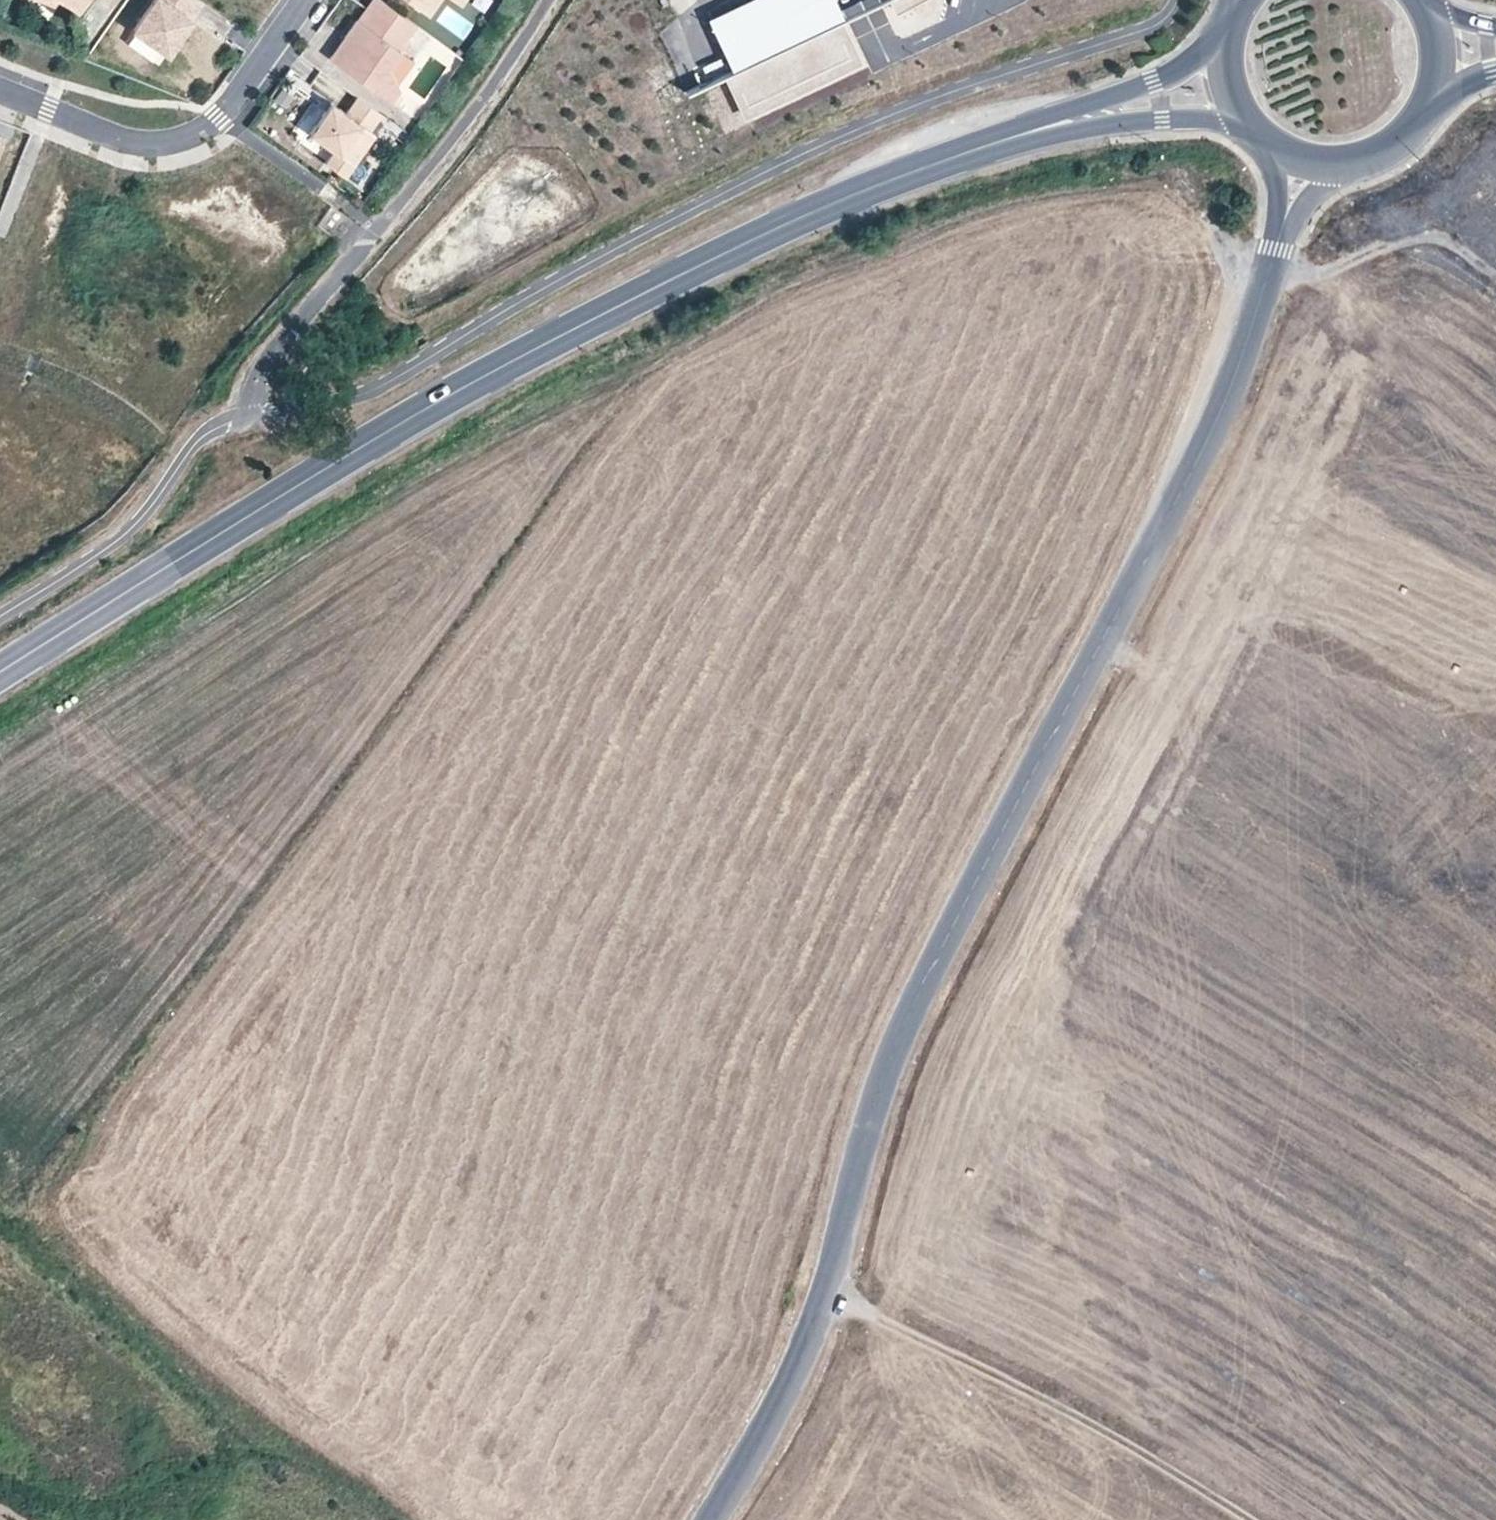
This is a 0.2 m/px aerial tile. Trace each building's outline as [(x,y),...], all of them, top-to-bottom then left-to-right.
[(81,10),(89,0),(67,0),(81,10)] [(206,2),(204,0),(158,0),(137,29),(167,50),(174,39),(179,43),(196,19),(194,18),(206,2)] [(416,25),(381,0),(372,0),(344,37),(351,41),(336,62),(391,101),(399,89),(388,66),(399,50),(398,49),(416,25)] [(429,15),(439,0),(408,0),(429,15)] [(701,16),(746,117),(864,65),(835,0),(739,0),(701,16)] [(894,13),(920,0),(888,0),(894,13)] [(336,62),(351,41),(344,37),(329,58),(336,62)] [(399,50),(388,66),(396,83),(413,60),(399,50)] [(381,113),(356,96),(345,112),(338,108),(324,110),(309,132),(333,149),(324,161),(344,175),(374,133),(369,129),(381,113)]
